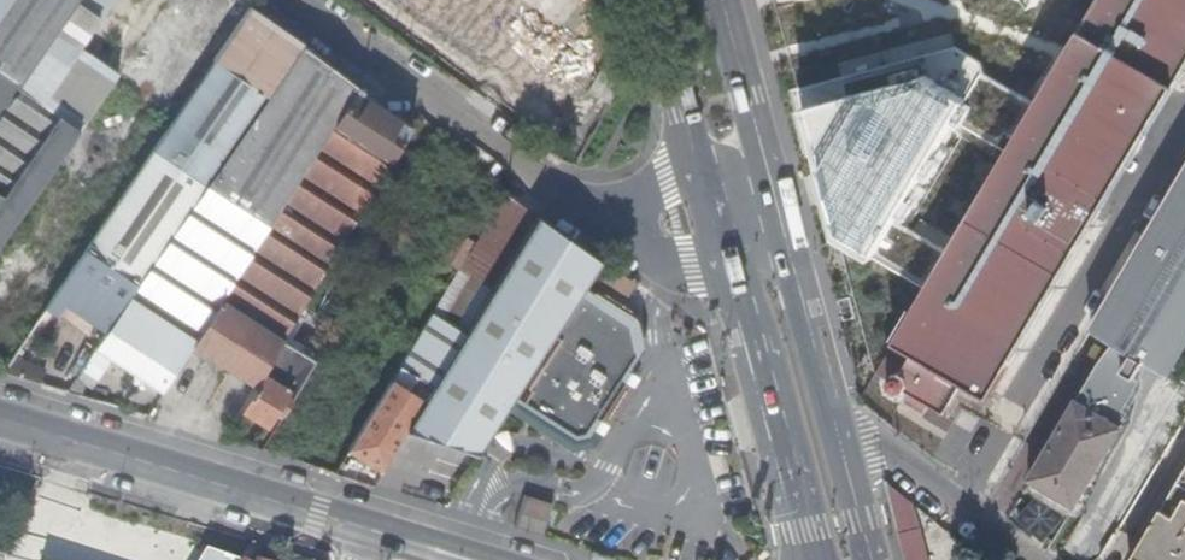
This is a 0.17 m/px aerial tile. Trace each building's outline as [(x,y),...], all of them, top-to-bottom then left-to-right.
[(0,15),(0,116),(19,89),(56,35),(81,0),(11,0),(0,15)] [(11,0),(0,0),(0,15),(11,0)] [(261,0),(260,0),(214,65),(174,124),(54,296),(106,333),(164,250),(303,52),(306,48),(272,26),(280,14),(261,0)] [(56,35),(80,51),(116,0),(81,0),(56,35)] [(200,0),(164,0),(158,17),(189,29),(200,0)] [(473,4),(503,25),(521,0),(476,0),(473,4)] [(1064,54),(1035,102),(1025,119),(923,287),(887,346),(893,349),(897,342),(911,350),(899,370),(897,370),(889,372),(884,379),(886,388),(894,393),(903,390),(903,389),(930,405),(936,396),(946,402),(960,379),(981,392),(977,400),(982,403),(987,396),(1184,68),(1184,0),(1096,0),(1064,54)] [(313,38),(280,14),(272,26),(306,48),(313,38)] [(521,68),(561,95),(549,113),(563,123),(576,105),(586,112),(596,98),(568,80),(579,64),(564,54),(572,41),(550,26),(521,68)] [(56,35),(19,89),(60,116),(45,137),(66,152),(115,82),(118,77),(80,51),(56,35)] [(955,44),(796,86),(834,233),(923,287),(1025,119),(1035,102),(985,75),(981,60),(955,44)] [(360,90),(303,52),(164,250),(106,333),(94,350),(160,394),(192,346),(222,300),(357,94),(360,90)] [(41,189),(66,152),(45,137),(60,116),(19,89),(0,116),(0,249),(41,189)] [(413,131),(357,94),(222,300),(192,346),(255,387),(280,346),(330,265),(413,131)] [(99,175),(114,152),(101,144),(87,167),(99,175)] [(1089,326),(1115,341),(1092,373),(1030,478),(1073,503),(1117,429),(1144,358),(1161,370),(1168,358),(1184,329),(1184,167),(1164,202),(1089,326)] [(536,219),(503,196),(430,315),(464,336),(483,304),(536,219)] [(598,264),(536,219),(483,304),(464,336),(404,432),(476,454),(507,406),(582,289),(598,264)] [(471,243),(456,233),(428,279),(443,289),(471,243)] [(623,298),(630,281),(611,273),(604,290),(623,298)] [(636,322),(582,289),(507,406),(545,430),(555,437),(572,448),(585,431),(588,433),(642,352),(636,322)] [(415,325),(420,328),(438,299),(425,292),(407,320),(415,325)] [(464,336),(430,315),(383,392),(364,421),(332,473),(371,485),(404,432),(464,336)] [(1161,370),(1169,375),(1184,348),(1184,329),(1168,358),(1161,370)] [(313,366),(280,346),(255,387),(240,410),(267,427),(277,411),(283,414),(291,401),(313,366)] [(13,355),(1,373),(37,384),(45,368),(13,355)] [(64,392),(77,396),(84,384),(89,388),(102,367),(88,358),(64,392)] [(936,396),(930,405),(941,411),(946,402),(936,396)] [(549,446),(555,437),(545,430),(539,440),(549,446)] [(1176,480),(1184,486),(1184,466),(1176,480)] [(1128,558),(1131,559),(1184,559),(1184,486),(1176,480),(1128,558)] [(911,530),(902,496),(883,481),(897,533),(911,530)] [(551,505),(523,496),(513,528),(542,536),(551,505)] [(904,559),(920,559),(911,530),(897,533),(900,547),(904,559)] [(201,550),(195,559),(234,559),(201,550)]
